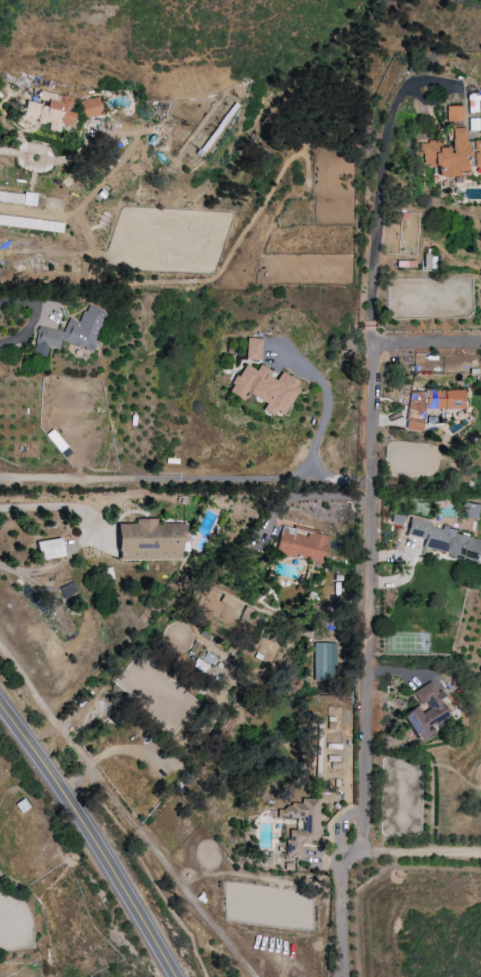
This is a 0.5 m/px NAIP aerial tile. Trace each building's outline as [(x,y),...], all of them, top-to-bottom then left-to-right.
[(25,101),(22,118),(49,124),(47,130),(59,133),(60,125),(72,128),(75,114),(69,113),(73,99),(40,92),(37,104),(25,101)] [(78,103),(83,120),(103,115),(98,97),(78,103)] [(464,122),(463,107),(446,107),(447,122),(464,122)] [(464,142),(464,129),(450,129),(451,148),(434,149),(434,142),(418,143),(419,156),(422,156),(423,168),(437,167),(437,178),(457,177),(456,174),(480,173),(480,141),(464,142)] [(36,197),(0,192),(0,203),(35,208),(36,197)] [(0,216),(0,226),(61,234),(62,224),(0,216)] [(436,255),(423,254),(423,269),(435,270),(436,255)] [(102,312),(85,307),(81,322),(67,319),(63,333),(39,327),(32,355),(44,358),(47,348),(58,351),(59,344),(92,352),(102,312)] [(260,362),(261,340),(246,339),(245,361),(260,362)] [(282,416),(301,384),(281,372),(277,379),(258,368),(255,372),(244,365),(227,393),(243,402),(247,394),(265,405),(261,412),(271,418),(275,412),(282,416)] [(478,519),(480,504),(466,502),(464,517),(478,519)] [(442,529),(442,530),(431,528),(431,524),(410,519),(407,536),(424,540),(422,550),(480,563),(480,538),(442,529)] [(117,525),(117,561),(184,560),(183,525),(156,525),(156,520),(134,520),(135,525),(117,525)] [(281,527),(275,554),(322,564),(328,536),(293,528),(293,530),(281,527)] [(36,543),(39,562),(64,558),(60,539),(36,543)] [(236,602),(222,596),(219,603),(233,609),(236,602)] [(314,644),(313,682),(335,682),(335,644),(314,644)] [(453,723),(431,682),(412,693),(419,707),(403,715),(418,743),(453,723)] [(319,800),(301,799),(301,807),(277,807),(277,820),(297,820),(296,831),(287,831),(286,858),(301,859),(302,846),(318,847),(319,800)]
